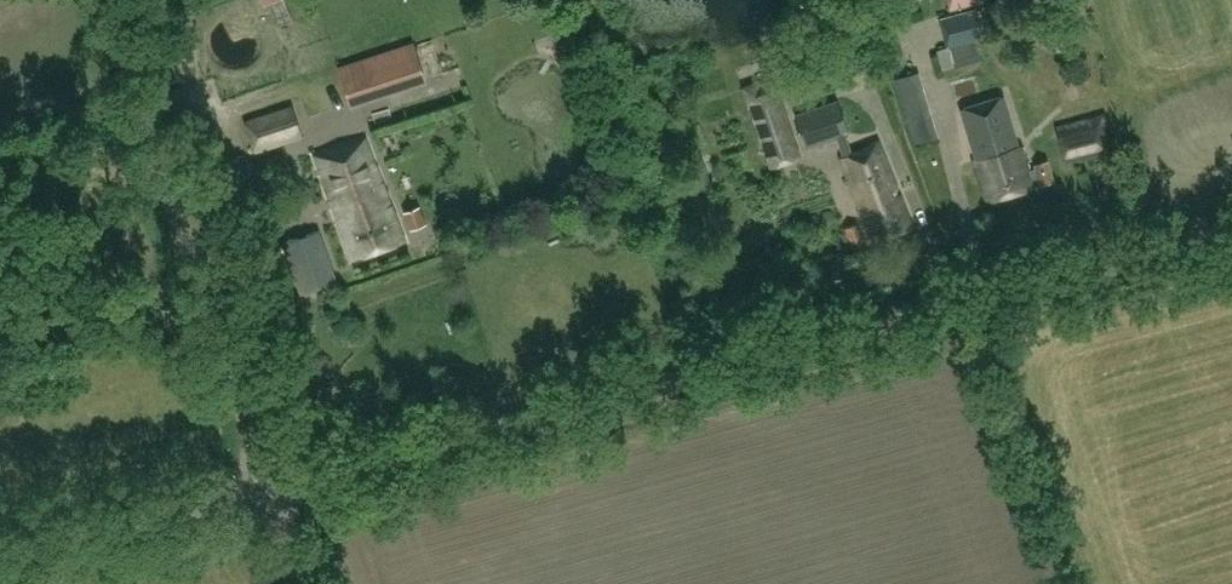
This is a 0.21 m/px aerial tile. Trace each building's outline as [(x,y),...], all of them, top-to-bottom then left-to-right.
[(983,2),(982,0),(946,0),(948,10),(983,2)] [(939,20),(945,48),(935,51),(941,73),(954,68),(954,70),(979,63),(973,42),(983,39),(975,10),(939,20)] [(434,85),(422,43),(345,65),(357,106),(434,85)] [(925,92),(916,94),(910,75),(895,80),(913,147),(939,140),(925,92)] [(776,89),(747,98),(770,168),(799,159),(776,89)] [(1007,100),(964,111),(969,131),(966,132),(984,201),(1030,190),(1028,182),(1036,180),(1038,187),(1051,184),(1046,161),(1032,165),(1034,171),(1025,173),(1007,100)] [(836,102),(794,117),(805,149),(837,138),(843,154),(840,155),(860,209),(859,209),(873,243),(912,228),(899,195),(878,141),(849,152),(844,135),(847,134),(836,102)] [(291,108),(246,124),(256,151),(300,136),(291,108)] [(1056,127),(1066,166),(1111,155),(1102,116),(1056,127)] [(364,141),(315,159),(351,260),(404,241),(364,141)] [(404,213),(410,230),(425,225),(418,208),(404,213)] [(864,246),(856,224),(844,229),(852,250),(864,246)] [(317,231),(281,245),(300,295),(337,281),(317,231)] [(25,371),(42,366),(38,353),(21,358),(25,371)]
